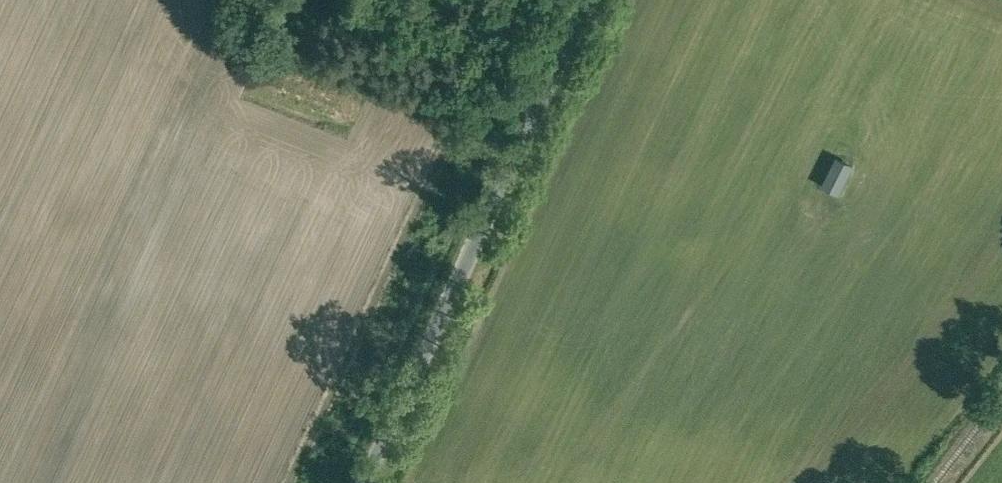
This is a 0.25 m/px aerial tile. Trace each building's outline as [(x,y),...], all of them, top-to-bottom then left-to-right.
[(851,164),(834,156),(822,183),(838,191),(851,164)]
